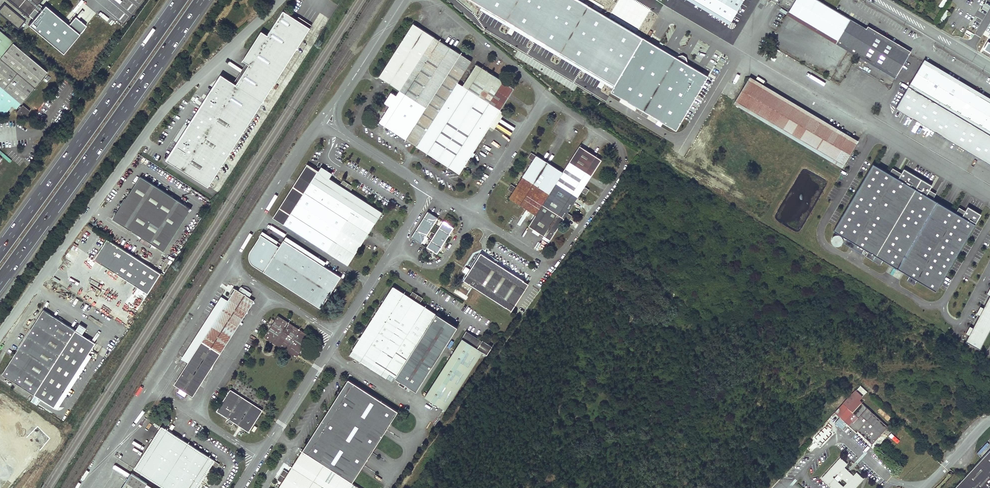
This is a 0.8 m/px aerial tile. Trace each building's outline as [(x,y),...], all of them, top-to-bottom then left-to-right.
[(66,58),(83,38),(44,5),(43,7),(38,3),(41,0),(6,0),(28,19),(30,17),(33,19),(27,26),(66,58)] [(566,0),(559,0),(695,81),(697,77),(566,0)] [(614,0),(566,0),(697,77),(710,57),(614,0)] [(621,0),(614,0),(710,57),(712,53),(621,0)] [(695,0),(688,0),(729,24),(731,21),(695,0)] [(743,0),(695,0),(731,21),(743,0)] [(789,11),(897,75),(910,54),(867,29),(818,0),(795,0),(789,11)] [(0,9),(0,14),(18,28),(24,21),(4,5),(0,9)] [(169,161),(208,186),(310,27),(297,19),(289,14),(284,11),(268,35),(261,31),(243,60),(247,63),(249,64),(236,84),(233,83),(224,76),(169,161)] [(897,75),(789,11),(787,15),(895,78),(897,75)] [(568,23),(551,13),(543,29),(559,38),(568,23)] [(297,19),(310,27),(311,25),(299,17),(297,19)] [(514,88),(477,64),(463,85),(458,82),(472,61),(413,23),(379,76),(400,90),(396,95),(390,105),(379,122),(416,146),(459,173),(514,88)] [(869,26),(867,29),(910,54),(911,51),(869,26)] [(3,115),(7,111),(11,108),(15,111),(17,109),(18,110),(15,114),(21,119),(24,115),(25,117),(29,112),(22,106),(20,108),(19,107),(47,73),(0,33),(0,113),(3,115)] [(925,59),(923,62),(989,102),(989,98),(925,59)] [(923,62),(896,108),(989,164),(989,102),(923,62)] [(233,83),(236,84),(249,64),(247,63),(233,83)] [(858,140),(750,76),(749,79),(856,143),(858,140)] [(856,143),(749,79),(736,100),(844,164),(856,143)] [(384,103),(390,105),(396,95),(391,92),(384,103)] [(47,113),(54,102),(47,98),(41,109),(47,113)] [(844,164),(736,100),(734,103),(842,168),(844,164)] [(556,183),(578,197),(602,160),(580,145),(563,172),(556,183)] [(523,176),(549,194),(556,183),(563,172),(536,155),(523,176)] [(273,217),(348,266),(382,212),(329,178),(318,171),(307,164),(273,217)] [(888,173),(872,164),(833,231),(935,291),(981,214),(968,207),(965,210),(959,207),(956,213),(932,200),(936,194),(929,189),(931,185),(903,169),(900,173),(892,168),(888,173)] [(318,171),(329,178),(332,173),(322,166),(318,171)] [(131,229),(158,247),(185,204),(140,176),(130,193),(129,193),(113,219),(130,230),(131,229)] [(509,197),(536,215),(549,194),(523,176),(509,197)] [(350,191),(353,186),(344,180),(341,184),(350,191)] [(529,225),(550,239),(578,197),(556,183),(549,194),(536,215),(529,225)] [(158,247),(164,251),(191,208),(185,204),(158,247)] [(412,237),(422,243),(438,218),(428,211),(412,237)] [(454,228),(443,221),(427,247),(437,253),(454,228)] [(286,236),(283,240),(323,266),(325,262),(286,236)] [(108,239),(95,259),(149,294),(162,274),(108,239)] [(267,265),(263,271),(320,308),(325,301),(324,301),(340,277),(323,266),(283,240),(267,265)] [(464,280),(507,308),(524,281),(481,253),(464,280)] [(507,308),(511,311),(528,284),(524,281),(507,308)] [(352,350),(389,374),(400,381),(411,388),(416,391),(457,327),(393,286),(352,350)] [(233,288),(223,303),(224,306),(235,289),(233,288)] [(176,385),(188,393),(249,298),(235,289),(224,306),(226,308),(176,385)] [(965,341),(979,349),(989,329),(989,294),(965,341)] [(249,298),(188,393),(193,396),(254,301),(249,298)] [(224,306),(174,384),(176,385),(226,308),(224,306)] [(44,310),(2,374),(54,408),(96,343),(44,310)] [(277,340),(299,354),(310,336),(278,315),(264,337),(275,344),(277,340)] [(460,342),(425,397),(445,410),(482,353),(487,355),(492,346),(488,344),(487,344),(486,344),(487,343),(483,340),(482,341),(465,332),(459,342),(460,342)] [(275,344),(296,358),(299,354),(277,340),(275,344)] [(349,354),(386,378),(389,374),(352,350),(349,354)] [(397,411),(348,379),(339,393),(340,394),(339,396),(338,395),(336,397),(338,398),(330,410),(329,409),(327,412),(328,413),(327,415),(326,414),(309,440),(310,441),(309,443),(308,442),(306,445),(307,446),(304,451),(302,450),(302,451),(351,483),(397,411)] [(398,384),(409,391),(411,388),(400,381),(398,384)] [(234,423),(248,432),(261,413),(258,411),(259,408),(230,389),(216,411),(227,419),(226,421),(232,425),(234,423)] [(856,397),(847,407),(858,417),(853,422),(852,421),(849,425),(854,429),(855,428),(858,431),(872,444),(888,426),(856,397)] [(133,469),(160,486),(188,443),(161,426),(133,469)] [(163,487),(197,487),(211,466),(215,460),(188,443),(160,486),(163,487)] [(954,487),(989,487),(989,449),(954,487)] [(351,483),(302,451),(290,469),(289,471),(284,469),(281,474),(285,477),(283,479),(278,487),(360,487),(351,483)] [(853,476),(844,467),(847,464),(840,458),(822,478),(833,487),(855,487),(863,479),(857,472),(853,476)] [(216,469),(220,463),(215,460),(211,466),(216,469)] [(131,473),(121,487),(154,487),(131,473)]
